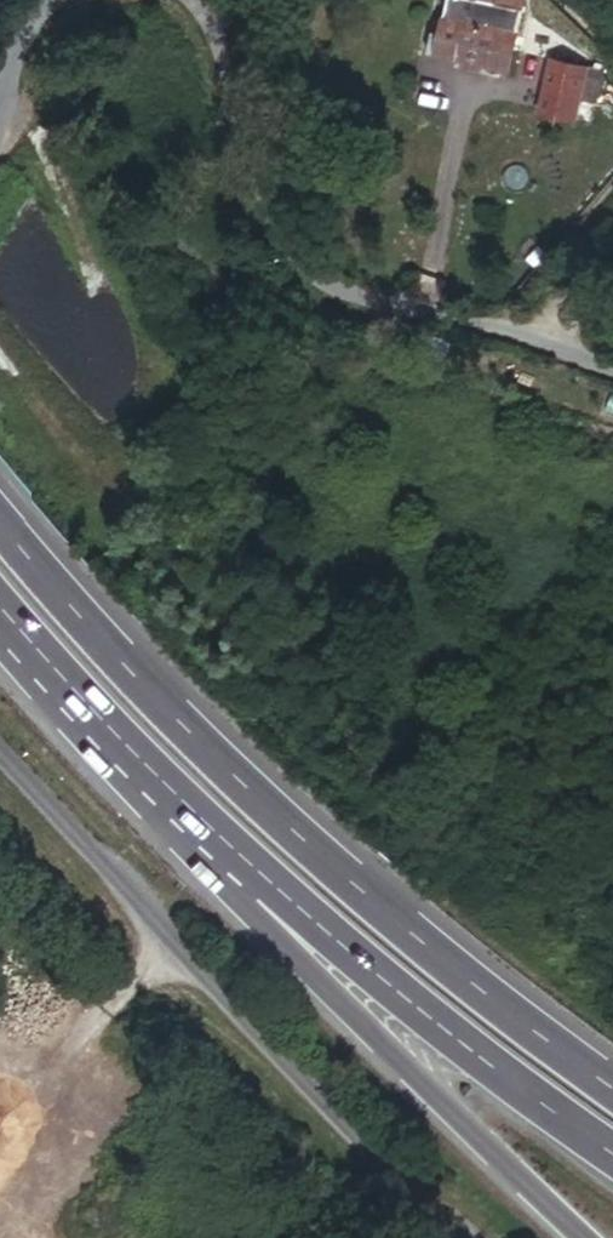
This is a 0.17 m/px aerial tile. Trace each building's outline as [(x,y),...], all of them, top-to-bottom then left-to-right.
[(504,69),(513,10),(469,3),(469,0),(442,0),(436,39),(429,38),(426,56),(504,69)] [(513,10),(514,1),(514,0),(469,0),(469,3),(513,10)] [(571,117),(574,98),(578,64),(545,59),(537,112),(571,117)] [(578,64),(574,98),(585,100),(594,101),(598,67),(578,64)] [(574,98),(571,117),(582,119),(585,100),(574,98)]
